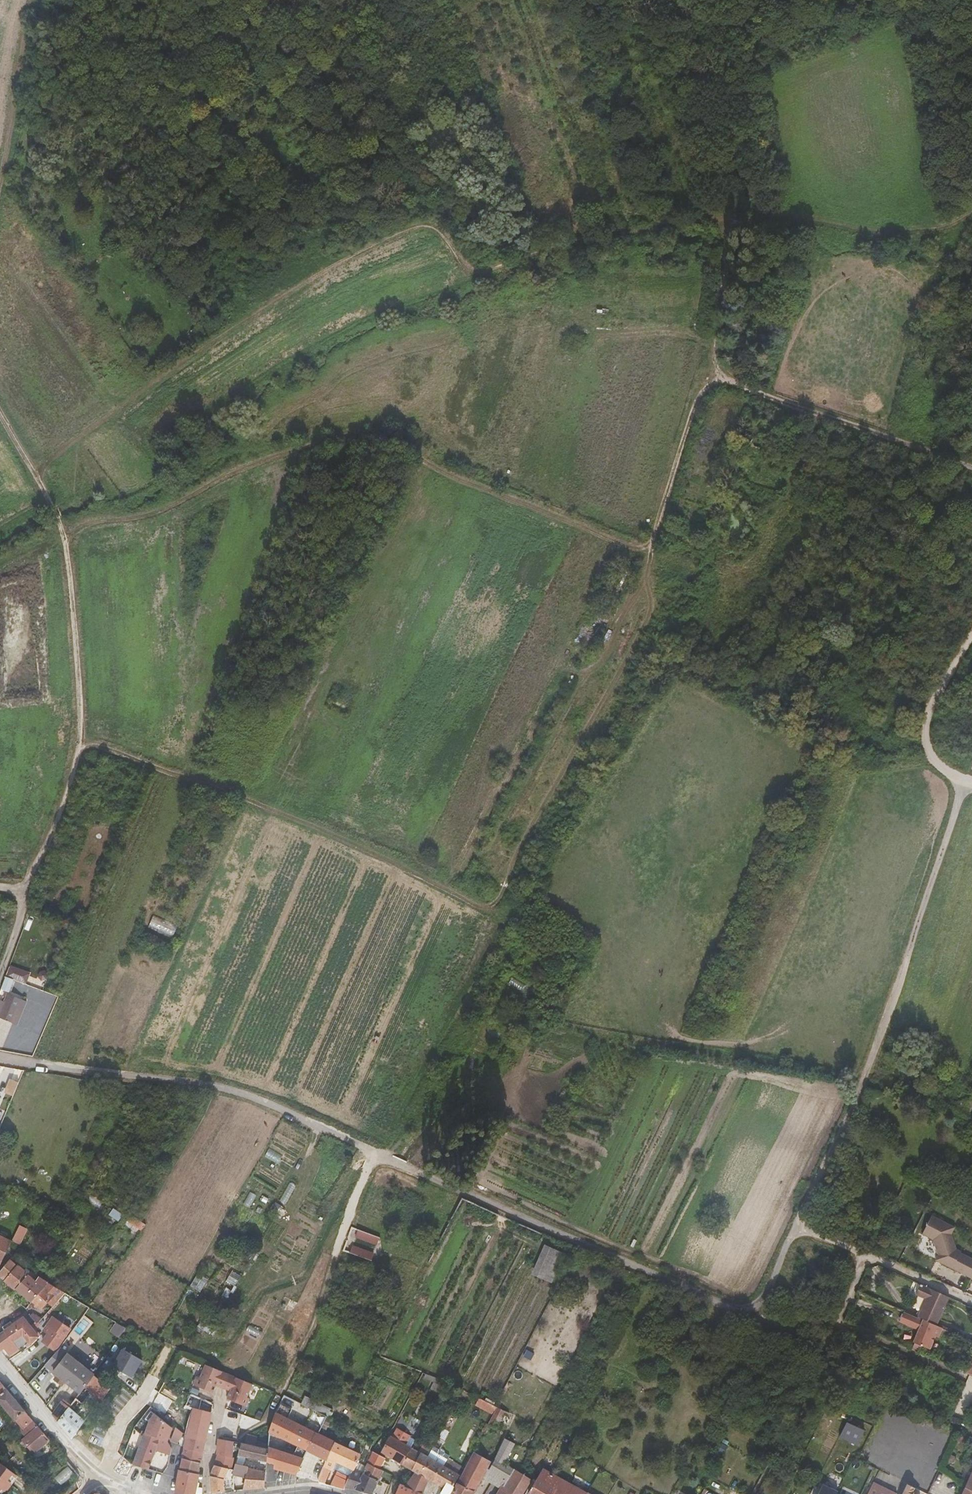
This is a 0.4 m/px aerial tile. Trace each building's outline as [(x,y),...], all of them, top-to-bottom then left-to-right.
[(149,926),(172,938),(178,926),(155,914),(149,926)] [(22,1001),(8,995),(7,998),(4,997),(3,1000),(6,1001),(4,1006),(0,1016),(0,1022),(12,1027),(22,1001)] [(27,1003),(22,1001),(12,1027),(17,1029),(27,1003)] [(15,1096),(21,1082),(14,1079),(8,1093),(15,1096)] [(130,1213),(126,1219),(142,1231),(147,1226),(130,1213)] [(935,1244),(937,1250),(940,1252),(939,1255),(938,1256),(944,1259),(942,1263),(971,1278),(971,1264),(966,1261),(964,1264),(957,1260),(958,1257),(959,1256),(954,1253),(949,1238),(955,1227),(932,1215),(923,1234),(934,1239),(937,1241),(935,1244)] [(22,1244),(28,1227),(20,1224),(13,1240),(22,1244)] [(371,1235),(358,1230),(348,1252),(372,1261),(381,1238),(371,1235)] [(0,1235),(0,1263),(2,1264),(7,1253),(12,1241),(0,1235)] [(554,1282),(566,1255),(542,1245),(530,1272),(554,1282)] [(18,1262),(16,1264),(11,1259),(0,1271),(0,1275),(5,1280),(20,1263),(18,1262)] [(29,1275),(25,1271),(27,1268),(20,1263),(5,1280),(16,1289),(29,1275)] [(40,1277),(37,1281),(29,1275),(16,1289),(26,1297),(20,1303),(27,1308),(34,1300),(50,1283),(40,1277)] [(52,1308),(66,1293),(50,1283),(34,1300),(42,1308),(47,1303),(52,1308)] [(950,1297),(922,1285),(918,1295),(928,1300),(920,1317),(938,1325),(950,1297)] [(660,1299),(667,1302),(673,1291),(666,1287),(660,1299)] [(248,1330),(263,1336),(276,1306),(261,1300),(248,1330)] [(920,1317),(907,1311),(902,1321),(916,1327),(919,1326),(921,1329),(915,1342),(916,1343),(923,1346),(932,1349),(937,1336),(941,1338),(945,1328),(938,1325),(920,1317)] [(33,1329),(24,1318),(13,1325),(11,1322),(3,1328),(5,1331),(15,1342),(24,1335),(29,1343),(30,1342),(31,1343),(38,1337),(33,1329)] [(43,1340),(56,1350),(70,1330),(73,1331),(77,1325),(71,1321),(66,1322),(59,1332),(53,1327),(43,1340)] [(111,1330),(121,1337),(128,1328),(117,1322),(111,1330)] [(39,1338),(44,1333),(37,1324),(33,1329),(38,1337),(39,1338)] [(5,1331),(0,1334),(0,1351),(0,1352),(4,1348),(10,1355),(29,1343),(24,1335),(15,1342),(5,1331)] [(113,1365),(122,1347),(113,1343),(105,1361),(113,1365)] [(923,1346),(916,1343),(913,1350),(920,1353),(923,1346)] [(80,1392),(93,1374),(60,1348),(59,1350),(46,1365),(63,1379),(60,1383),(63,1385),(66,1381),(68,1382),(80,1392)] [(123,1349),(113,1367),(131,1377),(136,1368),(137,1369),(142,1360),(123,1349)] [(217,1385),(224,1388),(230,1374),(204,1363),(199,1376),(197,1376),(194,1384),(210,1391),(212,1386),(217,1385)] [(93,1374),(80,1392),(69,1407),(62,1402),(53,1414),(73,1438),(85,1421),(76,1413),(92,1392),(101,1380),(93,1374)] [(230,1374),(224,1388),(232,1391),(229,1399),(247,1406),(251,1398),(249,1397),(254,1384),(230,1374)] [(971,1403),(971,1378),(968,1376),(956,1412),(968,1416),(971,1403)] [(111,1388),(101,1380),(92,1392),(100,1400),(101,1399),(102,1400),(111,1388)] [(33,1420),(1,1382),(0,1383),(0,1402),(22,1428),(25,1428),(33,1420)] [(279,1452),(276,1462),(274,1467),(298,1473),(307,1450),(306,1449),(316,1433),(307,1429),(302,1426),(305,1421),(296,1417),(294,1422),(285,1418),(293,1400),(285,1396),(276,1413),(270,1433),(296,1445),(293,1455),(279,1452)] [(187,1437),(206,1441),(213,1408),(198,1402),(191,1419),(187,1437)] [(317,1412),(327,1417),(331,1409),(319,1403),(315,1410),(317,1412)] [(509,1416),(510,1414),(499,1408),(489,1425),(498,1429),(505,1414),(509,1416)] [(327,1417),(317,1412),(307,1429),(316,1433),(318,1434),(327,1417)] [(150,1422),(146,1434),(167,1441),(172,1428),(155,1413),(150,1422)] [(859,1443),(865,1428),(846,1421),(840,1436),(859,1443)] [(25,1440),(39,1427),(34,1422),(25,1431),(25,1435),(22,1437),(25,1440)] [(35,1453),(50,1441),(39,1427),(25,1440),(24,1441),(35,1453)] [(183,1432),(176,1427),(170,1442),(178,1445),(183,1432)] [(393,1437),(391,1437),(382,1452),(392,1458),(402,1464),(412,1448),(407,1444),(413,1433),(410,1432),(409,1435),(398,1428),(393,1437)] [(323,1457),(320,1465),(323,1466),(326,1459),(327,1459),(334,1442),(318,1434),(316,1433),(306,1449),(307,1450),(316,1454),(323,1457)] [(146,1434),(145,1434),(135,1464),(148,1469),(156,1450),(171,1456),(172,1450),(168,1443),(169,1442),(167,1441),(146,1434)] [(268,1461),(269,1450),(269,1446),(257,1443),(258,1438),(247,1435),(245,1445),(242,1444),(238,1456),(262,1460),(261,1463),(268,1463),(268,1461)] [(337,1436),(334,1442),(361,1455),(363,1449),(337,1436)] [(206,1441),(187,1437),(183,1458),(201,1463),(206,1441)] [(219,1455),(215,1465),(231,1470),(234,1458),(232,1458),(233,1442),(219,1439),(218,1455),(219,1455)] [(506,1439),(497,1460),(505,1464),(515,1445),(506,1439)] [(359,1459),(361,1455),(334,1442),(327,1459),(326,1459),(323,1466),(318,1478),(320,1482),(325,1484),(331,1470),(333,1469),(350,1476),(353,1470),(354,1471),(359,1459)] [(431,1448),(426,1445),(422,1453),(427,1457),(431,1448)] [(442,1449),(436,1446),(429,1458),(427,1457),(422,1453),(413,1470),(417,1472),(406,1487),(401,1485),(400,1486),(397,1493),(423,1493),(430,1480),(451,1492),(464,1469),(450,1460),(452,1456),(448,1453),(448,1451),(443,1449),(442,1449)] [(413,1470),(422,1453),(412,1448),(402,1464),(413,1470)] [(276,1462),(279,1452),(269,1450),(268,1461),(276,1462)] [(298,1473),(307,1476),(316,1454),(307,1450),(298,1473)] [(368,1463),(380,1469),(386,1459),(374,1452),(368,1463)] [(483,1478),(492,1462),(474,1453),(465,1469),(452,1493),(474,1493),(483,1478)] [(201,1463),(183,1458),(180,1470),(199,1474),(201,1463)] [(368,1464),(364,1462),(359,1459),(354,1471),(353,1470),(350,1476),(350,1477),(345,1487),(346,1488),(358,1490),(372,1493),(373,1493),(379,1480),(363,1475),(368,1464)] [(508,1480),(514,1470),(505,1464),(497,1460),(495,1463),(490,1471),(491,1471),(498,1476),(507,1481),(508,1480)] [(495,1463),(492,1462),(483,1478),(493,1483),(501,1489),(503,1490),(507,1481),(498,1476),(491,1471),(490,1471),(495,1463)] [(363,1475),(379,1480),(384,1471),(380,1469),(368,1463),(368,1464),(363,1475)] [(21,1478),(3,1464),(0,1469),(0,1493),(9,1493),(21,1478)] [(231,1470),(215,1465),(211,1477),(212,1492),(237,1490),(244,1489),(250,1469),(250,1468),(235,1464),(233,1469),(231,1470)] [(264,1487),(266,1473),(250,1469),(244,1489),(264,1487)] [(180,1470),(177,1486),(177,1493),(183,1493),(202,1493),(203,1486),(201,1485),(201,1480),(198,1480),(199,1474),(180,1470)] [(530,1480),(514,1470),(508,1480),(507,1481),(503,1490),(510,1493),(522,1493),(530,1480)] [(538,1479),(529,1493),(531,1493),(588,1493),(543,1470),(538,1479)] [(345,1487),(350,1477),(338,1473),(332,1486),(345,1489),(346,1488),(345,1487)] [(897,1490),(874,1479),(867,1493),(895,1493),(897,1490)] [(811,1493),(862,1493),(844,1486),(841,1491),(817,1480),(811,1493)] [(912,1493),(916,1493),(918,1490),(907,1484),(904,1490),(912,1493)]
